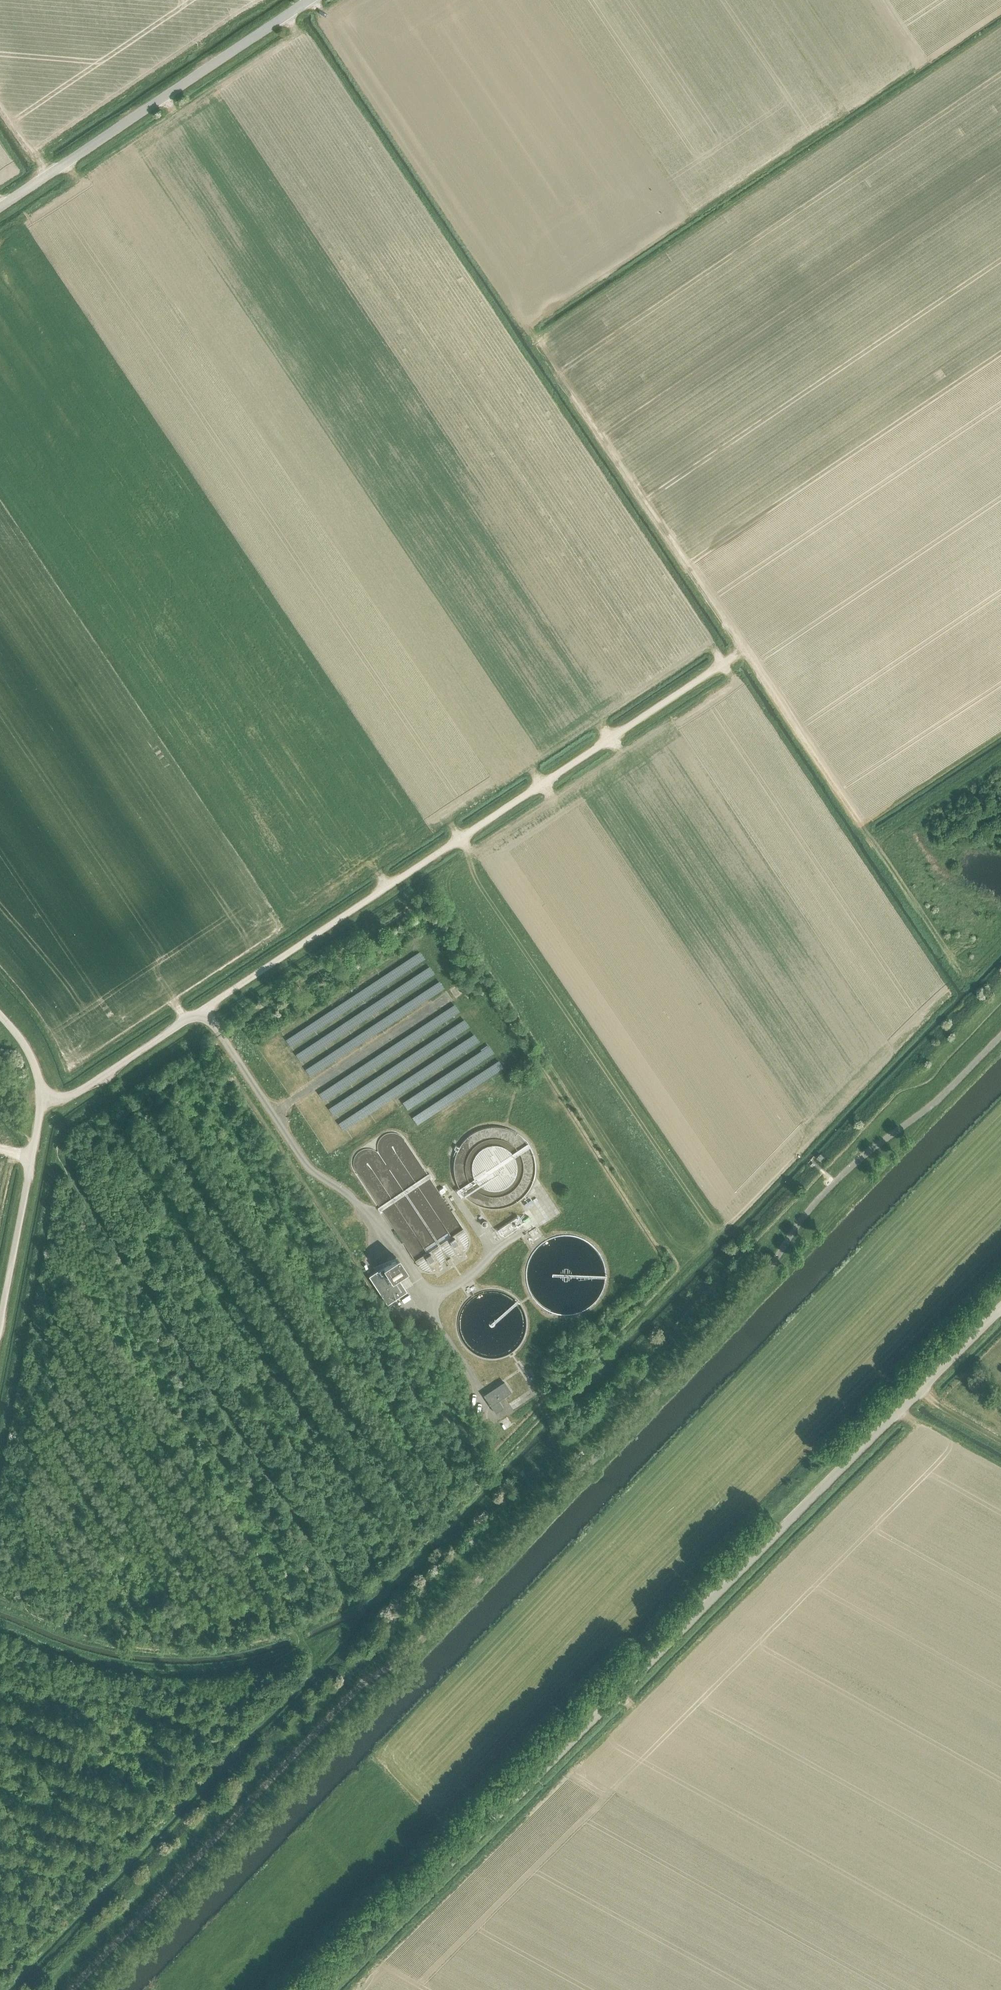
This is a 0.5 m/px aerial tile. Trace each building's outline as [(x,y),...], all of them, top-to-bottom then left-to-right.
[(397,1275),(405,1270),(396,1257),(378,1269),(375,1270),(369,1275),(387,1303),(407,1290),(397,1275)] [(484,1395),(495,1413),(503,1407),(498,1399),(510,1391),(504,1381),(488,1392),(484,1395)]
